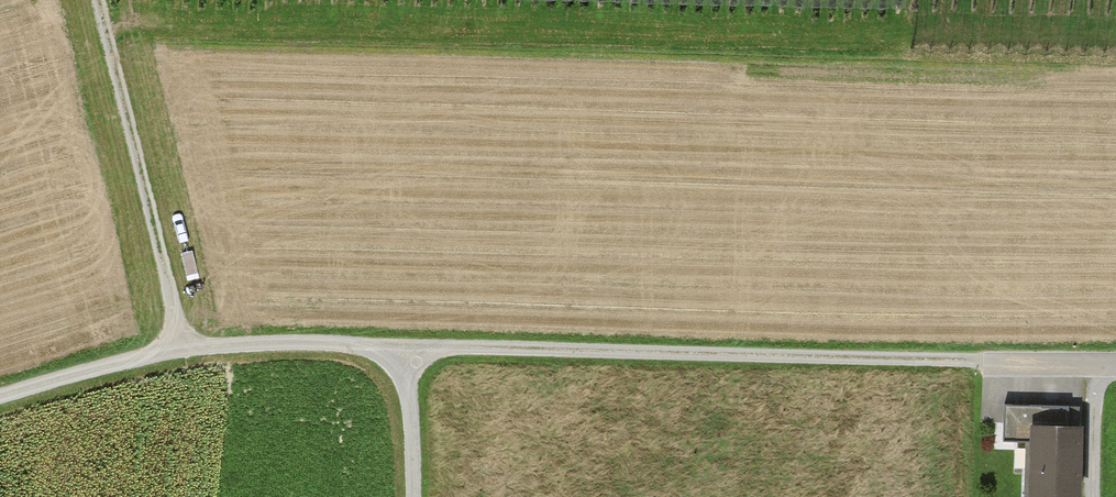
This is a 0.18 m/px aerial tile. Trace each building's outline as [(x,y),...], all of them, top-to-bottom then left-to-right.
[(1046,402),(991,404),(991,446),(1025,445),(1026,490),(1070,489),(1069,423),(1047,424),(1046,402)]
